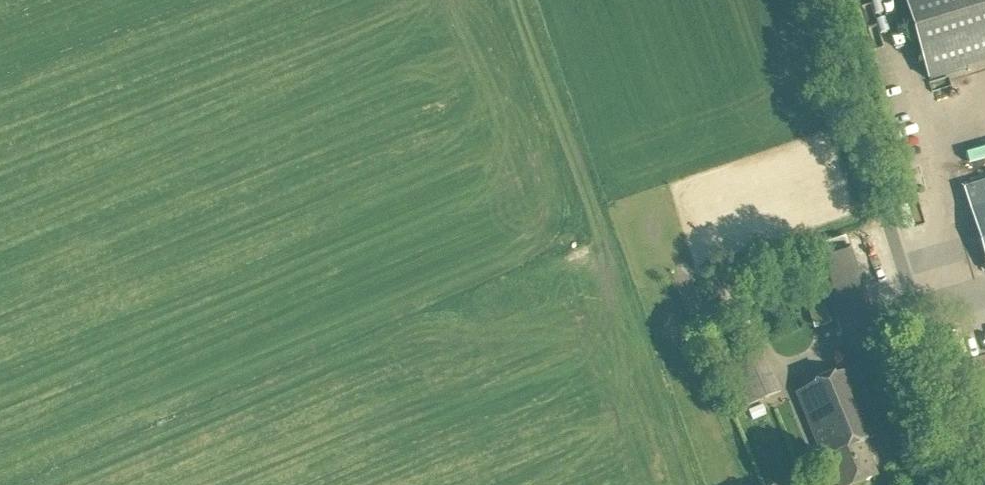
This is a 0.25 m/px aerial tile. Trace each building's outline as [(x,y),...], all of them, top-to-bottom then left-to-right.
[(928,82),(984,64),(984,0),(904,0),(928,82)] [(984,261),(984,183),(964,190),(984,261)] [(814,258),(840,337),(876,325),(850,246),(814,258)] [(723,369),(741,410),(782,392),(764,351),(723,369)] [(824,460),(827,459),(837,484),(857,484),(877,477),(864,444),(882,437),(854,370),(797,393),(824,460)]
